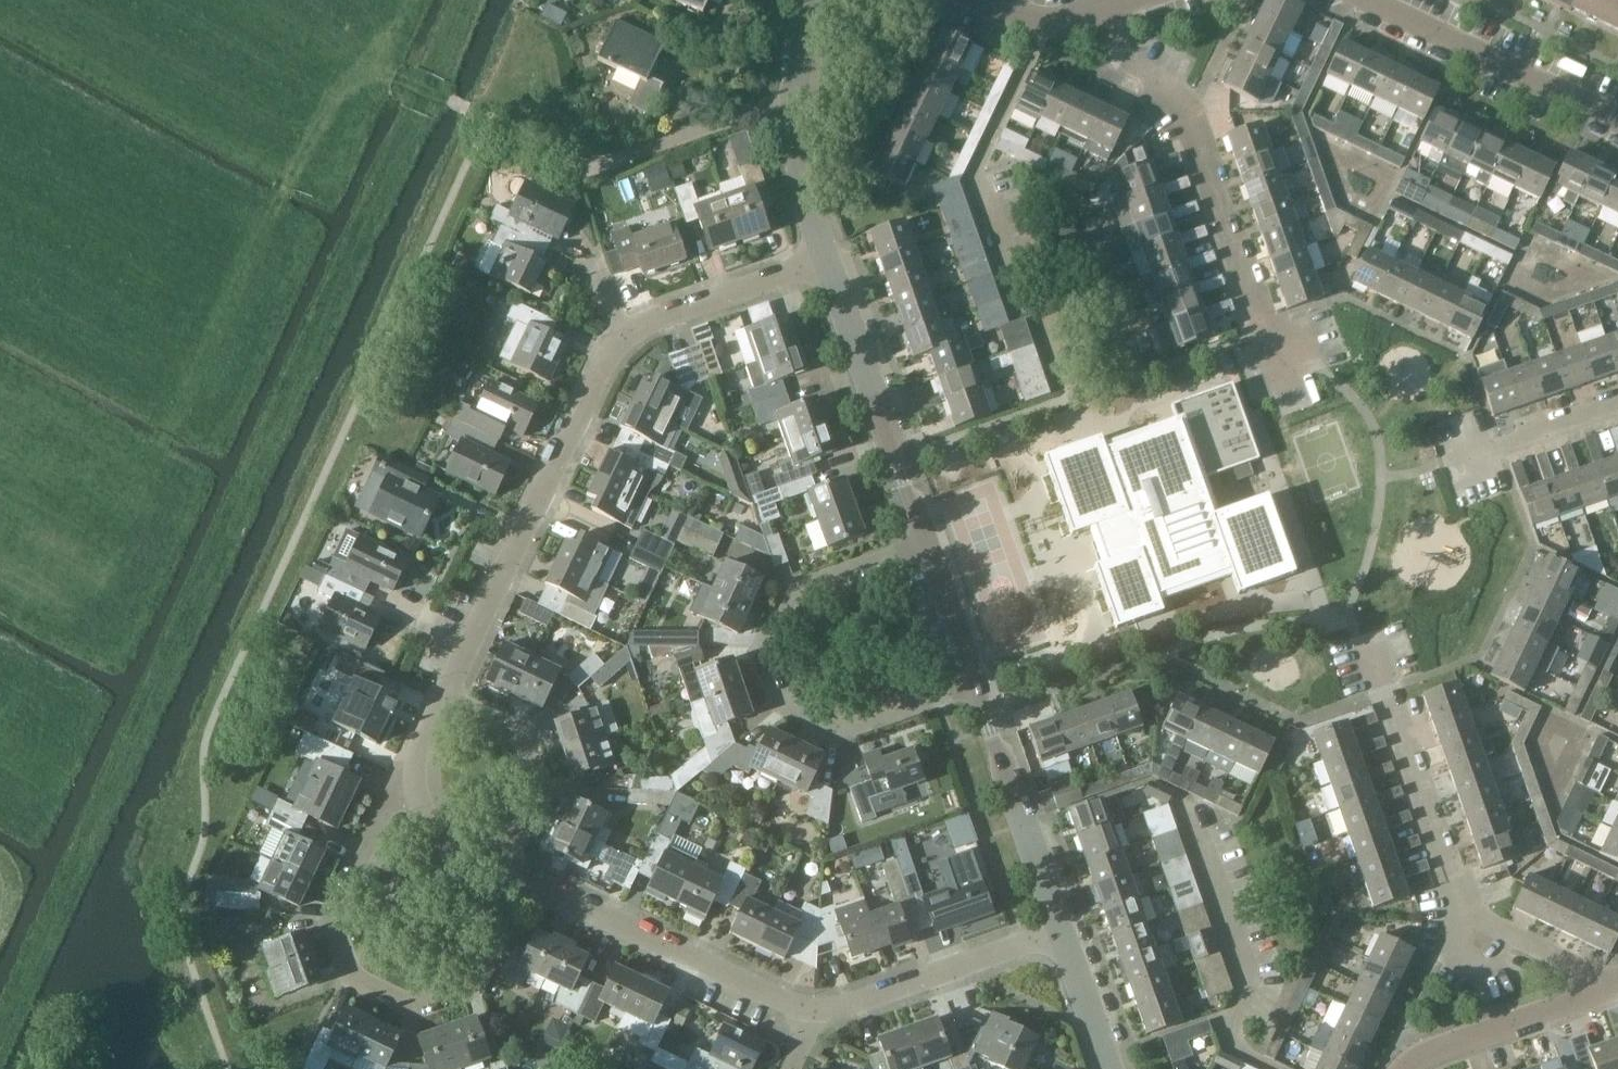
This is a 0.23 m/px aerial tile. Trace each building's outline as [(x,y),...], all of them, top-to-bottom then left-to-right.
[(703,15),(710,0),(672,0),(703,15)] [(1259,16),(1292,32),(1303,8),(1287,0),(1267,0),(1259,16)] [(1548,2),(1570,13),(1571,10),(1575,0),(1548,0),(1548,2)] [(1593,20),(1602,0),(1575,0),(1571,10),(1593,20)] [(1614,30),(1617,21),(1617,0),(1602,0),(1593,20),(1614,30)] [(548,5),(542,16),(554,23),(558,16),(555,9),(548,5)] [(1259,16),(1248,40),(1280,56),(1292,32),(1259,16)] [(640,81),(629,106),(650,115),(664,86),(649,79),(665,45),(616,22),(597,61),(640,81)] [(1322,46),(1332,51),(1343,27),(1333,22),(1322,46)] [(939,29),(928,54),(961,69),(972,45),(939,29)] [(1248,40),(1236,64),(1269,79),(1280,56),(1248,40)] [(1327,76),(1352,88),(1367,55),(1343,43),(1327,76)] [(1311,70),(1320,75),(1332,51),(1322,46),(1311,70)] [(928,54),(916,77),(949,93),(955,81),(967,87),(973,75),(961,69),(928,54)] [(1352,88),(1375,99),(1391,66),(1367,55),(1352,88)] [(1006,61),(994,86),(1004,90),(1016,66),(1006,61)] [(1231,75),(1225,88),(1257,104),(1269,79),(1236,64),(1231,63),(1227,71),(1231,75)] [(1375,99),(1398,111),(1414,78),(1391,66),(1375,99)] [(1299,94),(1309,98),(1320,75),(1311,70),(1299,94)] [(1016,106),(1041,118),(1057,85),(1056,80),(1048,76),(1044,79),(1032,73),(1016,106)] [(916,77),(905,101),(938,117),(949,93),(916,77)] [(1414,78),(1398,111),(1423,122),(1439,89),(1414,78)] [(1041,118),(1065,129),(1080,97),(1057,85),(1041,118)] [(994,86),(983,109),(993,114),(1004,90),(994,86)] [(1290,113),(1302,114),(1309,98),(1299,94),(1290,113)] [(1065,129),(1088,140),(1103,108),(1080,97),(1065,129)] [(905,101),(894,125),(927,140),(938,117),(905,101)] [(1103,108),(1088,140),(1101,147),(1097,155),(1108,161),(1128,119),(1103,108)] [(983,109),(972,133),(981,137),(993,114),(983,109)] [(1440,165),(1444,155),(1460,122),(1459,117),(1449,112),(1445,115),(1436,111),(1420,143),(1435,150),(1430,160),(1440,165)] [(1300,140),(1310,137),(1302,114),(1290,113),(1300,140)] [(1314,128),(1329,135),(1333,126),(1313,116),(1311,120),(1314,128)] [(1468,166),(1484,134),(1483,133),(1483,130),(1472,125),(1469,127),(1460,122),(1444,155),(1440,165),(1463,176),(1468,166)] [(1138,130),(1144,136),(1152,130),(1146,123),(1138,130)] [(894,125),(883,148),(915,163),(927,140),(894,125)] [(1227,137),(1236,162),(1270,150),(1261,125),(1227,137)] [(1329,135),(1352,147),(1357,137),(1333,126),(1329,135)] [(972,133),(960,156),(970,161),(981,137),(972,133)] [(1487,188),(1492,178),(1507,145),(1484,134),(1468,166),(1481,173),(1476,183),(1487,188)] [(1308,165),(1318,161),(1310,137),(1300,140),(1308,165)] [(1352,147),(1376,158),(1380,148),(1357,137),(1352,147)] [(996,149),(1020,161),(1025,151),(1000,139),(996,149)] [(1109,178),(1118,203),(1160,188),(1155,173),(1181,164),(1178,154),(1151,163),(1149,164),(1141,142),(1115,167),(1118,175),(1109,178)] [(1492,178),(1515,189),(1531,156),(1507,145),(1492,178)] [(915,163),(883,148),(871,173),(903,188),(915,163)] [(1380,148),(1376,158),(1400,170),(1405,160),(1380,148)] [(1236,162),(1245,187),(1279,175),(1270,150),(1236,162)] [(1020,161),(1044,172),(1049,162),(1025,151),(1020,161)] [(1574,208),(1579,198),(1578,197),(1594,163),(1570,152),(1554,186),(1567,192),(1562,202),(1574,208)] [(960,156),(949,180),(951,181),(962,177),(970,161),(960,156)] [(1531,156),(1515,189),(1539,201),(1555,168),(1531,156)] [(668,166),(673,180),(686,175),(681,161),(668,166)] [(747,191),(724,199),(739,242),(768,232),(757,200),(769,196),(757,161),(739,168),(747,191)] [(1317,190),(1327,186),(1318,161),(1308,165),(1317,190)] [(1044,172),(1067,183),(1072,173),(1049,162),(1044,172)] [(514,163),(511,171),(519,175),(522,167),(514,163)] [(1578,197),(1579,198),(1601,208),(1617,175),(1594,163),(1578,197)] [(664,164),(645,170),(649,182),(668,175),(664,164)] [(1072,173),(1067,183),(1092,195),(1097,185),(1072,173)] [(1245,187),(1253,212),(1288,200),(1279,175),(1245,187)] [(1617,216),(1617,175),(1601,208),(1617,216)] [(489,221),(501,227),(529,240),(534,228),(558,239),(574,205),(527,184),(528,182),(521,179),(519,178),(517,178),(516,178),(513,179),(512,179),(511,180),(509,181),(508,182),(507,184),(506,186),(506,187),(506,188),(506,190),(507,192),(507,193),(508,195),(509,196),(510,197),(512,198),(506,211),(496,206),(489,221)] [(1114,205),(1123,229),(1169,213),(1168,213),(1163,198),(1190,188),(1187,179),(1160,188),(1118,203),(1114,205)] [(1396,194),(1420,206),(1425,196),(1400,184),(1396,194)] [(739,242),(724,199),(700,208),(691,185),(675,190),(687,225),(699,221),(710,252),(739,242)] [(1325,214),(1336,210),(1327,186),(1317,190),(1325,214)] [(941,210),(966,202),(961,190),(937,199),(941,210)] [(1047,199),(1050,208),(1063,204),(1060,195),(1047,199)] [(1420,206),(1444,217),(1448,207),(1425,196),(1420,206)] [(1253,212),(1262,236),(1296,224),(1288,200),(1253,212)] [(1388,210),(1412,221),(1417,212),(1393,200),(1388,210)] [(941,210),(945,222),(970,214),(966,202),(941,210)] [(1132,254),(1143,250),(1177,238),(1177,237),(1172,222),(1199,213),(1195,203),(1168,213),(1169,213),(1123,229),(1132,254)] [(1444,217),(1467,228),(1472,219),(1448,207),(1444,217)] [(1345,227),(1349,217),(1336,210),(1325,214),(1332,232),(1339,235),(1344,226),(1345,227)] [(1412,221),(1436,233),(1441,223),(1417,212),(1412,221)] [(1345,227),(1358,233),(1367,237),(1372,228),(1349,217),(1345,227)] [(1467,228),(1491,240),(1496,230),(1472,219),(1467,228)] [(871,233),(880,258),(914,246),(905,221),(871,233)] [(1056,226),(1060,238),(1074,233),(1070,221),(1056,226)] [(1436,233),(1460,244),(1464,234),(1441,223),(1436,233)] [(613,236),(625,273),(641,267),(644,276),(686,261),(673,224),(632,238),(629,230),(613,236)] [(1262,236),(1271,261),(1305,249),(1296,224),(1262,236)] [(1531,233),(1554,244),(1559,235),(1535,224),(1531,233)] [(529,240),(501,227),(493,244),(488,242),(475,269),(490,276),(490,277),(531,296),(547,263),(523,251),(529,240)] [(1143,250),(1152,275),(1186,263),(1186,262),(1181,247),(1207,238),(1204,228),(1177,237),(1177,238),(1143,250)] [(1496,230),(1491,240),(1515,251),(1520,242),(1496,230)] [(1367,237),(1358,233),(1347,256),(1356,261),(1367,237)] [(1460,244),(1483,255),(1488,246),(1464,234),(1460,244)] [(1554,244),(1576,255),(1581,246),(1559,235),(1554,244)] [(954,247),(957,258),(983,251),(978,239),(954,247)] [(1353,284),(1377,295),(1392,262),(1381,257),(1385,246),(1373,241),(1368,251),(1353,284)] [(880,258),(888,284),(923,272),(914,246),(880,258)] [(1488,246),(1483,255),(1508,267),(1512,257),(1488,246)] [(1576,255),(1601,267),(1605,257),(1581,246),(1576,255)] [(1271,261),(1279,286),(1314,274),(1305,249),(1271,261)] [(957,258),(962,271),(987,263),(983,251),(957,258)] [(1148,303),(1160,299),(1195,287),(1189,272),(1216,262),(1213,253),(1186,262),(1186,263),(1152,275),(1140,279),(1148,303)] [(1601,267),(1617,275),(1617,263),(1605,257),(1601,267)] [(1074,263),(1077,271),(1092,266),(1089,258),(1074,263)] [(1377,295),(1400,306),(1416,273),(1392,262),(1377,295)] [(888,284),(897,308),(931,296),(923,272),(888,284)] [(1400,306),(1424,317),(1440,285),(1416,273),(1400,306)] [(1314,274),(1279,286),(1288,311),(1323,299),(1314,274)] [(1086,293),(1093,291),(1088,277),(1081,279),(1086,293)] [(1160,299),(1169,324),(1203,312),(1203,311),(1198,296),(1225,287),(1221,277),(1195,287),(1160,299)] [(1463,296),(1447,329),(1448,329),(1449,334),(1457,337),(1462,335),(1472,341),(1493,297),(1478,289),(1481,283),(1472,278),(1463,296)] [(1424,317),(1447,329),(1463,296),(1440,285),(1424,317)] [(1613,285),(1589,293),(1592,304),(1617,295),(1613,285)] [(975,309),(1000,300),(996,288),(971,297),(975,309)] [(1503,292),(1498,302),(1508,307),(1521,313),(1526,304),(1503,292)] [(1589,293),(1564,302),(1568,312),(1592,304),(1589,293)] [(1099,300),(1097,294),(1087,298),(1091,307),(1096,305),(1099,300)] [(897,308),(905,333),(940,321),(931,296),(897,308)] [(1000,300),(975,309),(979,321),(1004,312),(1000,300)] [(1203,312),(1169,324),(1156,328),(1165,354),(1213,338),(1207,321),(1233,311),(1230,302),(1203,311),(1203,312)] [(1508,307),(1498,302),(1487,325),(1497,330),(1508,307)] [(1564,302),(1540,311),(1544,321),(1568,312),(1564,302)] [(507,318),(517,323),(500,358),(549,381),(568,342),(542,330),(547,318),(515,303),(507,318)] [(1540,311),(1526,304),(1521,313),(1540,322),(1544,321),(1540,311)] [(745,330),(757,363),(800,348),(792,326),(782,329),(778,318),(745,330)] [(914,359),(930,353),(949,347),(948,345),(940,321),(905,333),(906,333),(903,337),(906,345),(910,346),(914,359)] [(1004,342),(1009,354),(1033,345),(1029,333),(1004,342)] [(984,347),(989,345),(985,334),(980,336),(984,347)] [(930,353),(939,378),(973,366),(969,353),(984,348),(979,335),(948,345),(949,347),(930,353)] [(1605,339),(1617,374),(1617,373),(1617,335),(1605,339)] [(1605,339),(1581,348),(1593,382),(1617,374),(1605,339)] [(711,342),(697,346),(709,380),(722,375),(711,342)] [(1013,366),(1037,357),(1033,345),(1009,354),(1013,366)] [(709,380),(697,346),(684,351),(695,384),(704,381),(708,380),(709,380)] [(748,392),(753,406),(787,394),(783,381),(808,372),(800,348),(757,363),(747,366),(755,389),(748,392)] [(1581,348),(1556,356),(1568,391),(1593,382),(1581,348)] [(1126,374),(1132,371),(1142,368),(1139,358),(1135,356),(1127,359),(1122,361),(1126,374)] [(1556,356),(1532,365),(1544,399),(1568,391),(1556,356)] [(981,390),(978,379),(993,374),(988,360),(973,366),(939,378),(939,380),(935,381),(940,394),(944,393),(947,402),(981,390)] [(1493,417),(1519,408),(1507,374),(1503,362),(1477,371),(1493,417)] [(1532,365),(1507,374),(1519,408),(1544,399),(1532,365)] [(642,383),(631,406),(672,426),(688,393),(656,378),(651,388),(642,383)] [(460,403),(452,420),(498,441),(504,428),(522,436),(537,405),(490,382),(476,411),(460,403)] [(1050,394),(1046,382),(1022,391),(1026,403),(1050,394)] [(1101,438),(1044,458),(1072,536),(1095,527),(1108,563),(1095,568),(1117,630),(1163,613),(1158,597),(1231,571),(1239,595),(1296,574),(1294,570),(1268,497),(1255,501),(1211,517),(1201,483),(1230,474),(1250,467),(1260,464),(1234,388),(1232,384),(1172,406),(1178,424),(1105,451),(1101,438)] [(981,390),(947,402),(956,428),(990,416),(981,390)] [(779,420),(785,440),(827,426),(817,398),(792,407),(787,394),(753,406),(761,427),(779,420)] [(644,439),(638,451),(669,466),(675,453),(662,447),(672,426),(631,406),(620,428),(644,439)] [(498,441),(452,420),(445,436),(461,444),(447,473),(494,495),(509,464),(491,455),(498,441)] [(827,426),(785,440),(792,459),(779,463),(787,485),(818,474),(813,461),(836,453),(827,426)] [(1617,455),(1617,428),(1609,431),(1617,455)] [(1594,467),(1595,466),(1607,501),(1617,497),(1617,458),(1604,463),(1595,436),(1585,440),(1594,467)] [(1560,448),(1570,475),(1582,509),(1607,501),(1595,466),(1594,467),(1579,472),(1570,445),(1560,448)] [(598,474),(647,498),(650,493),(654,489),(658,486),(661,483),(663,479),(669,466),(638,451),(633,463),(609,451),(598,474)] [(724,451),(720,461),(732,496),(754,507),(751,498),(745,482),(744,478),(736,457),(724,451)] [(1536,457),(1545,484),(1546,484),(1558,518),(1582,509),(1570,475),(1555,480),(1545,454),(1536,457)] [(358,504),(374,511),(372,514),(419,537),(438,498),(423,491),(429,479),(402,466),(381,456),(373,471),(358,504)] [(1546,484),(1545,484),(1530,489),(1521,462),(1511,466),(1521,493),(1520,493),(1532,527),(1558,518),(1546,484)] [(419,463),(415,471),(427,477),(431,469),(419,463)] [(1254,477),(1250,467),(1230,474),(1234,484),(1254,477)] [(759,473),(744,478),(745,482),(751,498),(766,493),(759,473)] [(647,498),(598,474),(588,496),(597,500),(592,511),(631,530),(647,498)] [(808,492),(818,521),(855,508),(845,479),(808,492)] [(751,498),(755,511),(775,504),(784,501),(779,488),(766,493),(751,498)] [(755,511),(760,525),(780,518),(775,504),(755,511)] [(855,508),(818,521),(828,549),(865,536),(855,508)] [(712,523),(710,528),(720,532),(722,527),(712,523)] [(742,527),(735,540),(771,556),(765,539),(764,537),(742,527)] [(683,528),(677,541),(713,558),(719,544),(683,528)] [(330,567),(326,575),(361,592),(367,580),(392,592),(408,559),(361,537),(347,531),(334,558),(330,567)] [(644,531),(636,547),(667,562),(675,546),(660,538),(644,531)] [(566,540),(557,561),(598,581),(612,550),(581,534),(576,545),(566,540)] [(765,539),(771,556),(775,568),(788,564),(778,535),(765,539)] [(667,562),(636,547),(630,559),(647,567),(661,574),(667,562)] [(1548,557),(1536,581),(1569,597),(1581,573),(1548,557)] [(317,561),(313,569),(326,575),(330,567),(317,561)] [(598,581),(557,561),(545,585),(569,596),(566,603),(593,616),(608,585),(598,581)] [(726,563),(714,590),(751,607),(764,580),(726,563)] [(647,567),(633,597),(647,604),(661,574),(647,567)] [(365,594),(361,592),(326,575),(318,592),(333,600),(320,628),(365,650),(380,617),(359,607),(365,594)] [(1536,581),(1525,605),(1558,621),(1569,597),(1536,581)] [(751,607),(714,590),(703,584),(690,612),(701,617),(701,618),(738,635),(751,607)] [(527,600),(520,614),(547,627),(554,613),(527,600)] [(593,616),(566,603),(559,616),(591,631),(597,618),(593,616)] [(1525,605),(1514,629),(1547,645),(1558,621),(1525,605)] [(1599,640),(1609,645),(1617,626),(1617,620),(1610,617),(1599,640)] [(1514,629),(1503,652),(1536,668),(1547,674),(1558,650),(1547,645),(1514,629)] [(639,648),(672,648),(687,648),(687,633),(647,632),(647,638),(639,639),(639,648)] [(1599,640),(1588,664),(1597,669),(1609,645),(1599,640)] [(511,694),(514,695),(532,658),(505,645),(487,682),(491,684),(489,688),(509,698),(511,694)] [(631,661),(631,659),(627,648),(627,647),(605,666),(591,678),(600,689),(631,661)] [(1603,672),(1613,676),(1617,666),(1617,649),(1615,647),(1603,672)] [(639,648),(627,648),(631,659),(640,656),(639,648)] [(687,648),(672,648),(679,669),(704,661),(699,648),(687,648)] [(1536,668),(1503,652),(1491,677),(1524,693),(1536,668)] [(396,705),(399,700),(378,690),(385,673),(344,653),(335,671),(355,681),(334,724),(356,735),(377,745),(391,716),(393,717),(398,706),(396,705)] [(578,689),(591,678),(605,666),(594,654),(568,677),(578,689)] [(532,658),(514,695),(542,709),(560,671),(532,658)] [(696,672),(705,700),(742,687),(740,680),(743,677),(739,664),(734,664),(733,659),(696,672)] [(1588,664),(1576,687),(1586,692),(1597,669),(1588,664)] [(1603,672),(1592,695),(1602,700),(1613,676),(1603,672)] [(1423,696),(1432,721),(1466,709),(1457,684),(1423,696)] [(703,741),(712,764),(735,744),(728,723),(752,715),(752,714),(755,711),(752,701),(747,700),(742,687),(705,700),(690,705),(692,711),(691,719),(694,728),(701,735),(703,741)] [(1586,692),(1576,687),(1564,712),(1574,717),(1586,692)] [(1130,693),(1104,703),(1116,737),(1143,728),(1130,693)] [(1503,702),(1527,714),(1531,704),(1508,693),(1503,702)] [(1602,700),(1592,695),(1580,720),(1590,725),(1602,700)] [(1173,744),(1182,748),(1186,741),(1202,708),(1178,697),(1162,730),(1177,736),(1173,744)] [(1104,703),(1079,711),(1091,746),(1116,737),(1104,703)] [(1531,704),(1527,714),(1520,727),(1529,732),(1541,708),(1531,704)] [(286,722),(312,735),(312,734),(310,733),(317,718),(313,716),(314,715),(310,713),(309,714),(297,709),(297,707),(294,706),(286,722)] [(556,724),(564,750),(606,736),(596,708),(572,715),(573,718),(556,724)] [(1186,741),(1210,752),(1225,719),(1202,708),(1186,741)] [(1432,721),(1441,746),(1475,734),(1466,709),(1432,721)] [(1079,711),(1055,720),(1067,755),(1091,746),(1079,711)] [(1313,735),(1322,760),(1356,748),(1356,747),(1351,733),(1377,723),(1374,713),(1347,723),(1347,722),(1313,735)] [(1067,755),(1055,720),(1054,720),(1052,717),(1041,721),(1042,725),(1029,729),(1041,764),(1067,755)] [(1233,763),(1249,731),(1225,719),(1210,752),(1205,763),(1228,774),(1233,763)] [(1511,745),(1513,749),(1523,745),(1529,732),(1520,727),(1511,745)] [(752,770),(778,782),(796,743),(769,730),(757,755),(735,744),(712,764),(702,772),(718,779),(733,767),(749,775),(752,770)] [(1249,731),(1233,763),(1259,775),(1274,743),(1249,731)] [(1441,746),(1449,771),(1484,759),(1475,734),(1441,746)] [(278,801),(272,813),(303,828),(309,816),(336,829),(359,782),(337,771),(340,764),(345,767),(351,754),(345,751),(312,735),(302,756),(317,764),(295,810),(278,801)] [(1599,735),(1588,758),(1598,762),(1609,740),(1599,735)] [(606,736),(564,750),(573,777),(591,771),(592,773),(615,765),(606,736)] [(1322,760),(1330,784),(1365,772),(1359,757),(1386,748),(1383,738),(1356,747),(1356,748),(1322,760)] [(799,744),(796,743),(778,782),(814,799),(807,815),(829,825),(833,791),(812,781),(824,756),(814,751),(816,747),(801,740),(799,744)] [(1172,743),(1160,768),(1171,773),(1172,773),(1183,749),(1182,748),(1173,744),(1172,743)] [(1513,749),(1521,773),(1532,770),(1523,745),(1513,749)] [(881,762),(878,752),(863,758),(871,781),(850,789),(862,824),(877,819),(870,800),(891,792),(891,793),(924,781),(913,751),(881,762)] [(1588,758),(1577,781),(1586,786),(1598,762),(1588,758)] [(1270,768),(1276,771),(1280,773),(1282,768),(1280,762),(1274,759),(1270,768)] [(1449,771),(1458,796),(1492,783),(1484,759),(1449,771)] [(1330,784),(1339,809),(1374,797),(1373,797),(1368,782),(1395,772),(1391,763),(1365,772),(1330,784)] [(1132,783),(1152,776),(1153,764),(1129,773),(1132,783)] [(1152,776),(1166,783),(1171,773),(1160,768),(1153,764),(1152,776)] [(1166,783),(1190,794),(1194,784),(1197,785),(1202,773),(1188,767),(1182,778),(1172,773),(1171,773),(1166,783)] [(1521,773),(1530,798),(1540,794),(1532,770),(1521,773)] [(1108,792),(1132,783),(1129,773),(1104,781),(1108,792)] [(627,778),(627,791),(675,793),(669,780),(627,778)] [(1190,794),(1213,805),(1218,795),(1220,797),(1226,785),(1214,779),(1209,791),(1197,785),(1194,784),(1190,794)] [(1083,800),(1108,792),(1104,781),(1079,790),(1083,800)] [(1577,781),(1566,804),(1576,809),(1586,786),(1577,781)] [(1149,784),(1144,794),(1168,805),(1174,793),(1152,783),(1149,784)] [(1458,796),(1467,820),(1501,808),(1492,783),(1458,796)] [(1339,809),(1348,834),(1382,822),(1382,821),(1377,806),(1403,797),(1400,787),(1373,797),(1374,797),(1339,809)] [(1057,809),(1083,800),(1079,790),(1054,799),(1057,809)] [(675,793),(627,791),(626,807),(667,808),(676,795),(675,793)] [(1530,798),(1539,823),(1549,819),(1540,794),(1530,798)] [(1218,795),(1213,805),(1239,817),(1243,808),(1220,797),(1218,795)] [(573,799),(561,824),(595,840),(601,827),(606,829),(613,815),(591,805),(589,807),(573,799)] [(1069,812),(1078,838),(1112,826),(1103,800),(1069,812)] [(270,801),(267,808),(272,811),(276,804),(270,801)] [(1576,809),(1566,804),(1557,822),(1560,830),(1564,832),(1576,809)] [(1467,820),(1475,845),(1510,833),(1501,808),(1467,820)] [(1348,834),(1356,858),(1391,846),(1385,831),(1412,822),(1409,812),(1382,821),(1382,822),(1348,834)] [(285,836),(273,861),(312,880),(325,853),(298,840),(303,828),(272,813),(266,826),(285,836)] [(968,814),(945,822),(954,849),(977,841),(968,814)] [(1148,827),(1152,839),(1177,831),(1173,818),(1148,827)] [(1539,823),(1548,848),(1556,841),(1549,819),(1539,823)] [(727,822),(724,828),(735,834),(738,828),(727,822)] [(595,840),(561,824),(554,838),(550,836),(543,851),(553,856),(555,852),(566,857),(564,860),(587,870),(592,858),(598,861),(605,845),(595,840)] [(1078,838),(1087,862),(1121,850),(1112,826),(1078,838)] [(666,898),(677,904),(693,871),(703,850),(660,829),(645,861),(659,868),(646,894),(664,903),(666,898)] [(1612,830),(1600,854),(1617,862),(1617,833),(1612,830)] [(1157,852),(1181,843),(1177,831),(1152,839),(1157,852)] [(1510,833),(1475,845),(1484,870),(1519,858),(1510,833)] [(1301,839),(1304,849),(1318,844),(1315,834),(1301,839)] [(828,840),(833,855),(848,850),(843,835),(828,840)] [(1356,858),(1365,883),(1399,870),(1394,855),(1421,846),(1417,836),(1391,846),(1356,858)] [(771,843),(761,839),(757,848),(766,853),(771,843)] [(1548,848),(1568,858),(1572,848),(1556,841),(1548,848)] [(1568,858),(1591,869),(1595,859),(1572,848),(1568,858)] [(1087,862),(1095,887),(1130,875),(1121,850),(1087,862)] [(979,864),(974,851),(939,864),(949,889),(923,898),(935,931),(956,923),(958,927),(993,914),(986,895),(994,892),(984,862),(979,864)] [(627,856),(621,869),(611,864),(605,876),(601,874),(595,887),(609,894),(614,884),(630,891),(643,864),(627,856)] [(1615,881),(1617,874),(1617,870),(1595,859),(1591,869),(1615,881)] [(312,880),(273,861),(260,889),(299,908),(312,880)] [(883,865),(895,902),(909,898),(896,861),(883,865)] [(1399,870),(1365,883),(1374,909),(1409,897),(1403,880),(1429,871),(1426,861),(1399,870)] [(693,871),(677,904),(688,909),(686,914),(704,922),(716,895),(731,902),(746,871),(731,864),(723,881),(706,872),(704,877),(693,871)] [(1165,876),(1170,888),(1194,880),(1190,868),(1165,876)] [(902,876),(908,895),(921,891),(914,872),(902,876)] [(730,935),(757,948),(774,912),(753,902),(762,883),(744,874),(729,906),(741,911),(730,935)] [(1101,902),(1104,911),(1138,899),(1130,875),(1095,887),(1092,888),(1097,904),(1101,902)] [(1513,909),(1538,921),(1553,888),(1529,876),(1513,909)] [(1174,901),(1198,892),(1194,880),(1170,888),(1174,901)] [(208,882),(205,891),(205,908),(216,909),(217,894),(226,895),(227,884),(210,882),(208,882)] [(827,883),(823,884),(822,896),(831,893),(827,883)] [(1538,921),(1561,932),(1576,899),(1553,888),(1538,921)] [(217,894),(216,909),(259,913),(261,895),(258,893),(255,897),(226,895),(217,894)] [(1104,911),(1112,936),(1147,924),(1138,899),(1104,911)] [(1561,932),(1585,943),(1601,911),(1576,899),(1561,932)] [(836,906),(821,911),(818,948),(836,942),(838,950),(848,947),(853,959),(882,950),(870,917),(865,900),(837,909),(836,906)] [(774,912),(757,948),(785,961),(796,938),(818,948),(821,911),(806,903),(801,913),(779,902),(774,912)] [(1585,943),(1609,955),(1617,937),(1617,919),(1610,915),(1614,906),(1605,902),(1601,911),(1585,943)] [(899,907),(870,917),(882,950),(892,946),(894,950),(912,944),(899,907)] [(1183,925),(1187,938),(1211,929),(1207,917),(1183,925)] [(1112,936),(1121,961),(1156,949),(1147,924),(1112,936)] [(1211,929),(1187,938),(1195,962),(1220,953),(1216,941),(1211,929)] [(531,973),(546,980),(565,941),(554,936),(552,940),(537,932),(527,952),(514,946),(499,977),(521,987),(531,973)] [(271,970),(267,971),(276,996),(291,991),(292,993),(322,983),(305,934),(264,948),(271,970)] [(1380,935),(1369,960),(1402,975),(1413,951),(1380,935)] [(556,1004),(577,1014),(592,983),(579,977),(588,957),(573,950),(575,946),(565,941),(546,980),(561,987),(556,1004)] [(1164,973),(1156,949),(1121,961),(1118,962),(1122,975),(1126,974),(1130,985),(1164,973)] [(1369,960),(1358,983),(1391,999),(1402,975),(1369,960)] [(605,1004),(626,1014),(643,979),(616,966),(604,989),(592,983),(577,1014),(584,1018),(595,1023),(605,1004)] [(1224,966),(1200,975),(1204,987),(1229,978),(1224,966)] [(1130,985),(1138,1010),(1173,998),(1164,973),(1130,985)] [(1229,978),(1204,987),(1208,999),(1233,990),(1229,978)] [(643,979),(626,1014),(648,1025),(639,1044),(656,1052),(671,1021),(659,1015),(670,992),(643,979)] [(1358,983),(1347,1007),(1379,1022),(1391,999),(1358,983)] [(1173,998),(1138,1010),(1147,1035),(1182,1023),(1173,998)] [(679,1007),(672,1022),(682,1027),(690,1012),(679,1007)] [(1347,1007),(1335,1030),(1368,1046),(1379,1022),(1347,1007)] [(307,1062),(322,1068),(325,1068),(329,1059),(349,1068),(352,1068),(356,1062),(359,1055),(375,1022),(347,1009),(335,1034),(323,1028),(307,1062)] [(580,1026),(584,1018),(577,1014),(574,1020),(573,1022),(580,1026)] [(1026,1066),(1039,1040),(1012,1027),(1014,1024),(993,1014),(987,1026),(975,1020),(956,1027),(969,1066),(976,1053),(990,1060),(989,1063),(1002,1068),(1031,1068),(1026,1066)] [(569,1026),(572,1020),(565,1017),(562,1022),(569,1026)] [(448,1028),(462,1068),(463,1068),(490,1060),(476,1019),(448,1028)] [(969,1066),(956,1027),(941,1032),(937,1019),(908,1029),(922,1068),(950,1059),(953,1068),(967,1068),(970,1068),(969,1066)] [(1193,1056),(1188,1042),(1213,1033),(1208,1021),(1163,1037),(1172,1064),(1193,1056)] [(375,1022),(359,1055),(386,1068),(389,1063),(402,1035),(375,1022)] [(546,1035),(562,1043),(570,1027),(560,1022),(551,1025),(546,1035)] [(689,1064),(699,1068),(728,1068),(729,1066),(735,1068),(754,1068),(765,1045),(724,1026),(710,1056),(696,1049),(689,1064)] [(448,1028),(418,1039),(429,1068),(462,1068),(448,1028)] [(922,1068),(908,1029),(879,1039),(884,1051),(869,1057),(874,1068),(922,1068)] [(1324,1054),(1355,1068),(1362,1068),(1368,1056),(1364,1054),(1368,1046),(1335,1030),(1324,1054)] [(1570,1040),(1580,1068),(1617,1068),(1617,1054),(1613,1041),(1591,1048),(1586,1035),(1570,1040)] [(1536,1067),(1536,1068),(1580,1068),(1570,1040),(1554,1046),(1559,1059),(1536,1067)] [(1228,1068),(1239,1068),(1242,1063),(1219,1053),(1215,1062),(1228,1068)] [(1324,1054),(1317,1068),(1355,1068),(1324,1054)] [(689,1064),(677,1058),(671,1068),(699,1068),(689,1064)]
